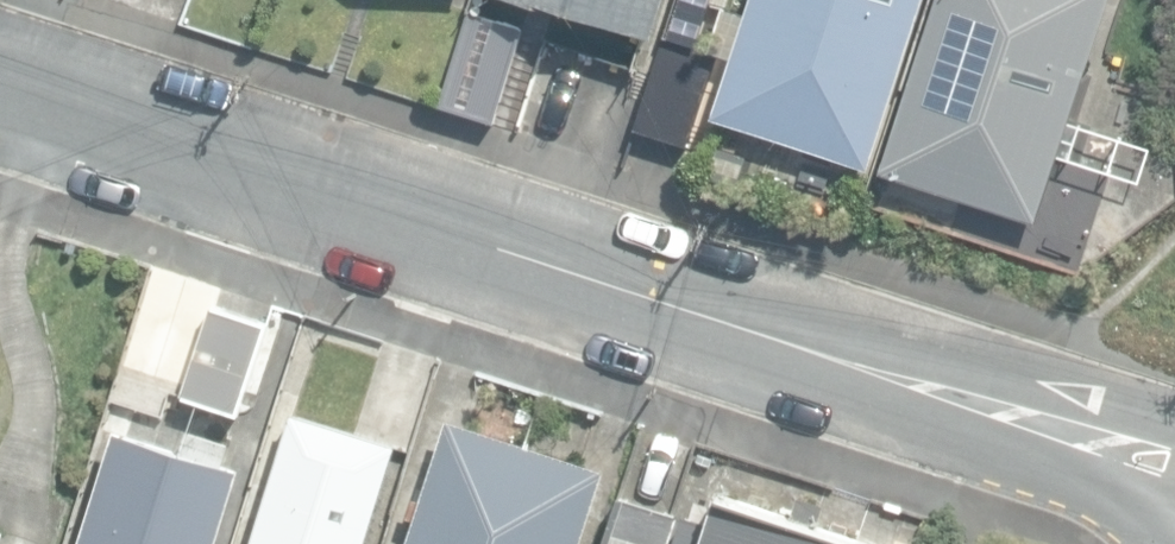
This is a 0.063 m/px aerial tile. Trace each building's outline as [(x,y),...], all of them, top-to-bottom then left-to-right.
[(654,38),(667,0),(518,0),(586,22),(588,17),(654,38)] [(870,170),(927,0),(755,0),(716,118),(870,170)] [(1037,224),(1111,0),(940,0),(883,173),(1037,224)] [(443,105),(497,121),(526,26),(472,10),(443,105)] [(637,129),(691,147),(720,57),(667,40),(637,129)] [(183,393),(240,413),(270,325),(213,306),(183,393)] [(525,444),(447,420),(409,543),(493,543),(525,444)] [(241,470),(225,465),(232,443),(189,430),(182,452),(116,432),(82,543),(218,543),(241,470)] [(525,444),(493,543),(583,543),(606,469),(525,444)] [(391,512),(385,510),(393,485),(291,452),(282,479),(277,477),(255,543),(381,543),(391,512)] [(881,542),(817,521),(824,502),(798,493),(792,511),(724,489),(714,520),(689,512),(678,543),(880,543),(881,542)] [(679,518),(622,498),(606,543),(670,543),(679,518)]
